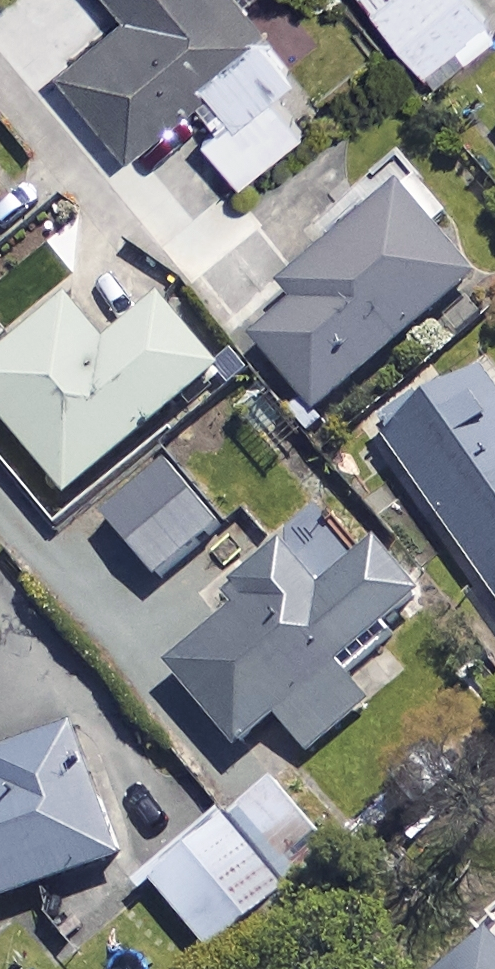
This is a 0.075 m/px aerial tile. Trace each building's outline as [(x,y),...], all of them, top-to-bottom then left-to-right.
[(235,0),(109,0),(131,27),(62,82),(129,165),(213,97),(235,124),(208,145),(247,193),(310,142),(281,106),(305,86),(235,0)] [(429,78),(459,54),(469,67),(494,47),(494,37),(466,0),(398,0),(380,15),(429,78)] [(325,426),(485,293),(443,243),(468,223),(433,181),(296,295),(309,311),(262,350),(325,426)] [(73,308),(0,370),(0,417),(75,506),(224,382),(163,309),(111,353),(73,308)] [(433,425),(423,410),(389,433),(494,593),(494,384),(433,425)] [(234,538),(178,472),(117,523),(172,590),(234,538)] [(285,563),(241,597),(254,615),(177,675),(242,758),(284,726),(311,761),(373,712),(344,675),(425,612),(379,554),(316,603),(285,563)] [(79,740),(0,774),(0,925),(133,869),(79,740)] [(280,774),(243,803),(281,854),(319,826),(280,774)] [(240,828),(163,886),(219,961),(297,903),(240,828)] [(479,922),(423,968),(494,968),(494,941),(479,922)]
